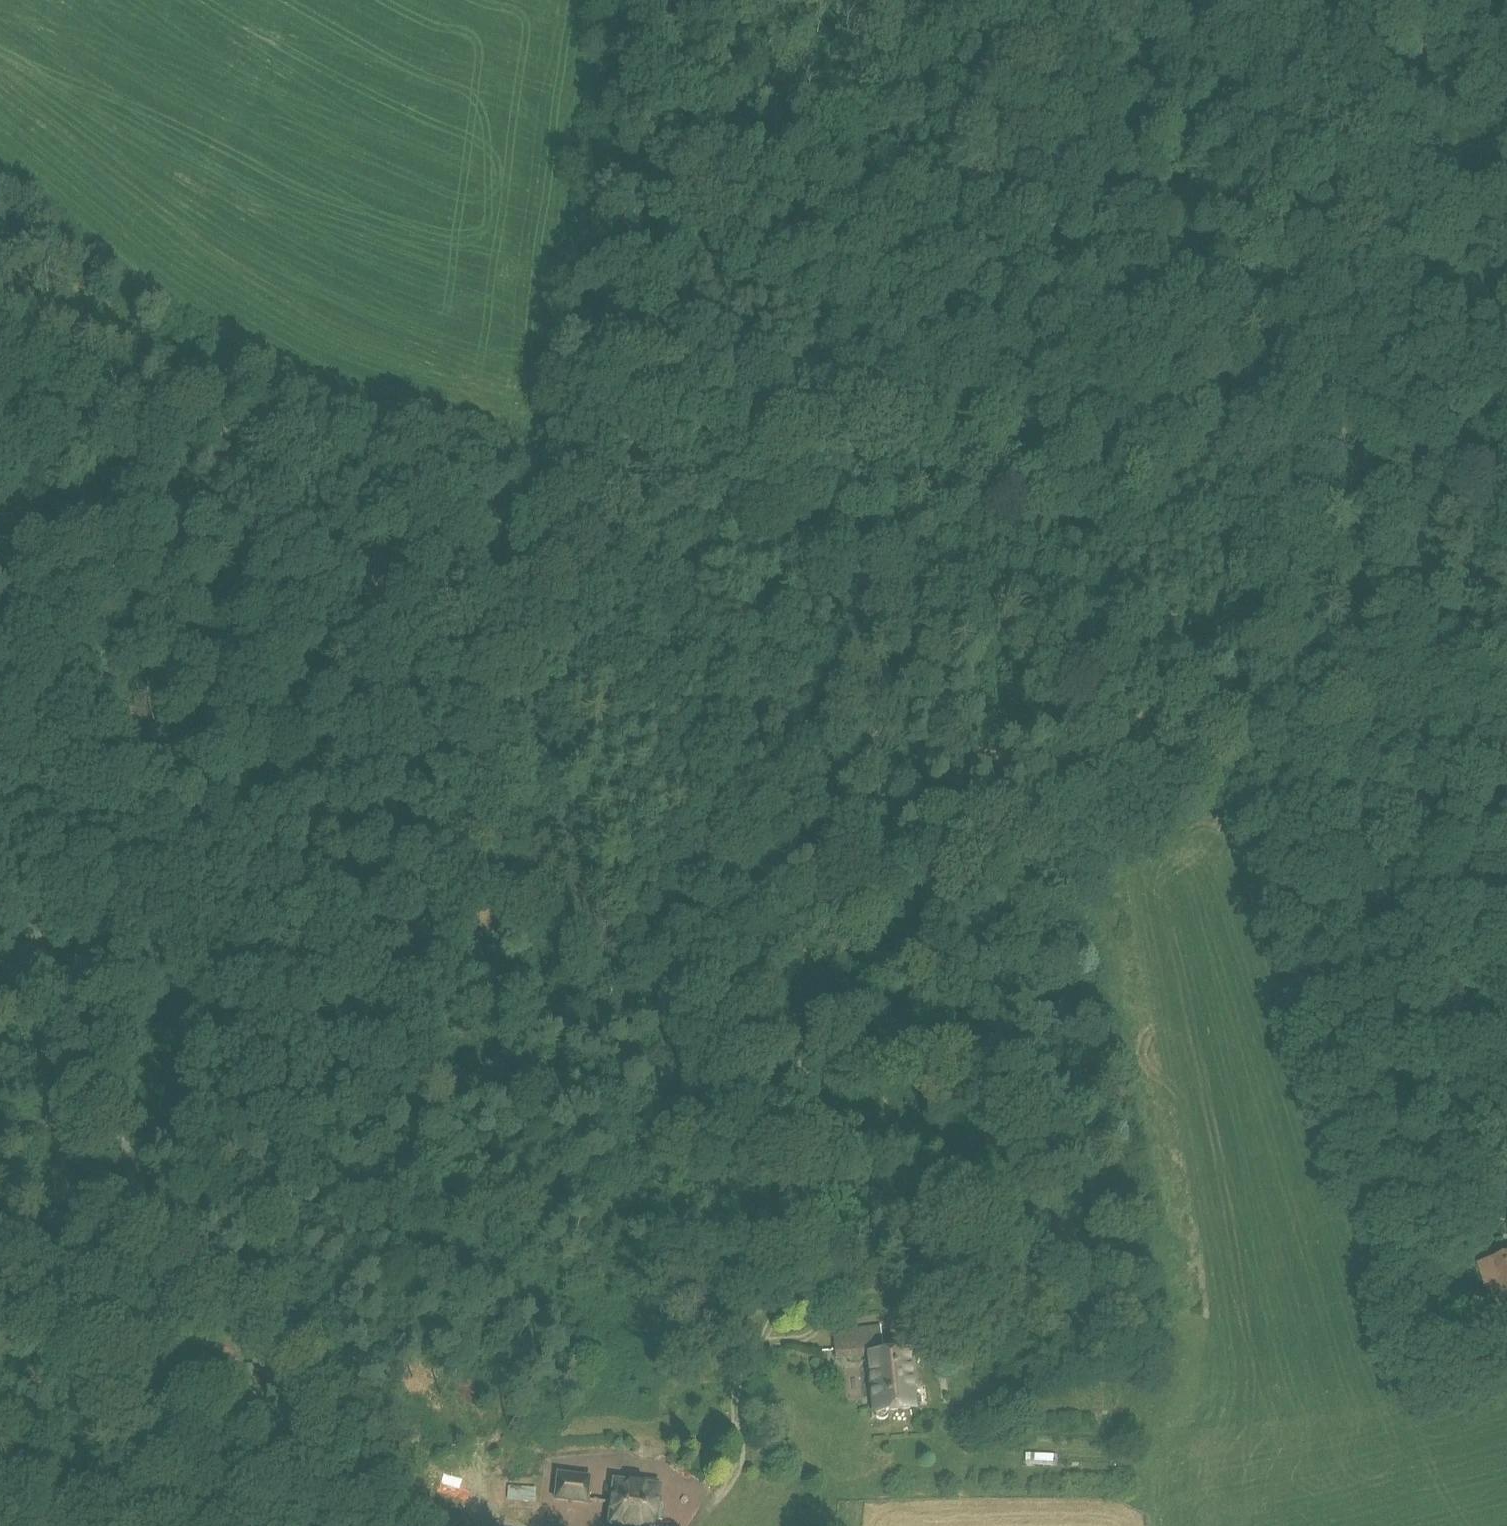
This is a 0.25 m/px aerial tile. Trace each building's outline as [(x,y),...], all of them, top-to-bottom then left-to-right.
[(1491,1259),(1492,1263),(1481,1267),(1491,1297),(1506,1292),(1506,1254),(1491,1259)] [(880,1329),(843,1333),(845,1349),(851,1348),(851,1357),(868,1355),(874,1412),(912,1408),(910,1387),(916,1386),(911,1336),(901,1337),(902,1351),(882,1353),(880,1329)] [(1021,1463),(1049,1463),(1049,1453),(1021,1453),(1021,1463)] [(589,1478),(558,1474),(555,1499),(586,1503),(589,1478)] [(608,1525),(615,1525),(654,1525),(655,1519),(662,1520),(663,1504),(657,1503),(659,1486),(657,1486),(657,1482),(642,1480),(641,1484),(613,1480),(608,1525)] [(500,1485),(500,1510),(530,1511),(531,1486),(500,1485)]
